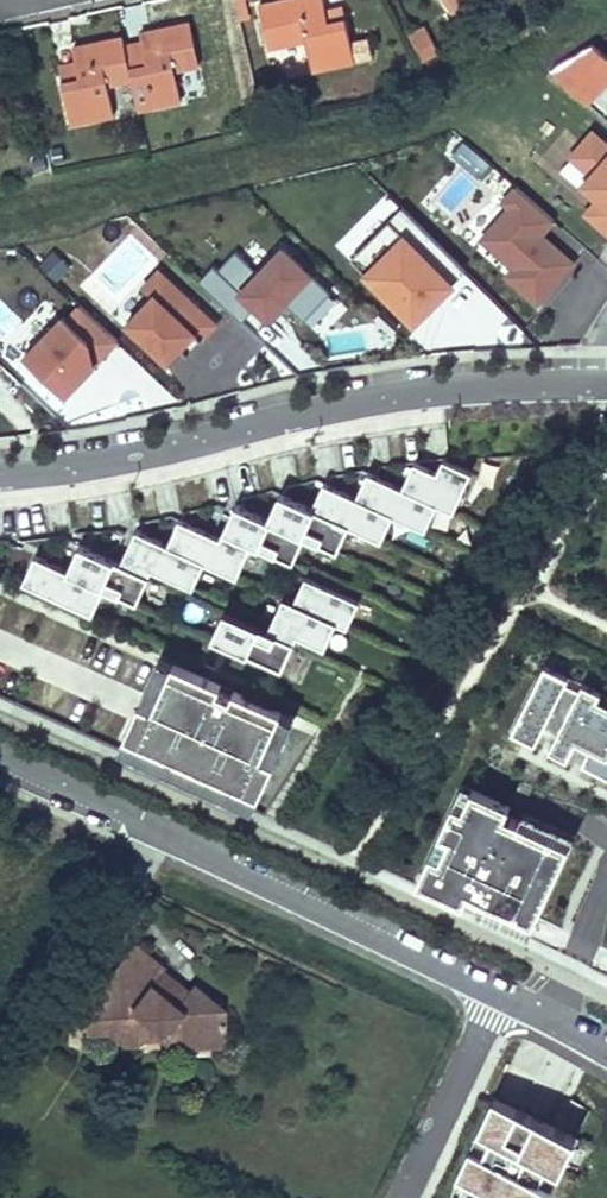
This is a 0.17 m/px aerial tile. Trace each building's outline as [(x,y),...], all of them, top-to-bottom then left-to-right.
[(323,0),(278,0),(258,4),(268,48),(305,39),(312,70),(355,60),(347,23),(329,27),(325,9),(323,0)] [(451,12),(469,0),(443,0),(451,12)] [(343,5),(325,9),(329,27),(347,23),(343,5)] [(142,42),(146,62),(139,63),(135,44),(125,46),(132,78),(138,108),(181,99),(175,69),(199,64),(190,21),(140,32),(142,42)] [(407,33),(416,51),(431,44),(422,26),(407,33)] [(125,46),(122,36),(73,46),(76,62),(80,83),(63,87),(71,123),(114,114),(107,84),(132,78),(125,46)] [(142,42),(135,44),(139,63),(146,62),(142,42)] [(63,87),(80,83),(76,62),(58,66),(63,87)] [(606,237),(606,143),(592,128),(567,160),(589,180),(580,191),(592,204),(578,219),(606,237)] [(469,139),(452,151),(473,179),(489,167),(469,139)] [(505,277),(538,307),(580,261),(542,234),(559,218),(516,184),(500,203),(506,213),(483,239),(513,271),(505,277)] [(461,283),(409,229),(365,272),(417,326),(461,283)] [(202,283),(239,319),(256,302),(274,320),(289,305),(307,323),(337,292),(284,241),(260,266),(239,245),(202,283)] [(125,329),(169,370),(211,325),(155,273),(140,288),(153,300),(125,329)] [(24,361),(68,402),(121,347),(77,306),(24,361)] [(453,511),(471,472),(443,459),(437,473),(414,462),(402,488),(438,504),(453,511)] [(438,504),(402,488),(368,472),(356,497),(393,514),(427,529),(438,504)] [(393,514),(356,497),(324,483),(312,509),(351,526),(381,540),(393,514)] [(351,526),(312,509),(280,494),(268,519),(306,537),(339,552),(351,526)] [(306,537),(268,519),(236,505),(224,530),(253,544),(294,562),(306,537)] [(250,551),(220,538),(180,520),(168,545),(206,562),(238,577),(250,551)] [(206,562),(168,545),(136,530),(124,556),(153,569),(194,588),(206,562)] [(253,544),(224,530),(220,538),(250,551),(253,544)] [(150,577),(120,563),(79,545),(68,571),(105,588),(138,602),(150,577)] [(94,614),(105,588),(68,571),(35,556),(23,582),(94,614)] [(153,569),(124,556),(123,556),(120,563),(150,577),(153,569)] [(375,608),(306,577),(294,602),(353,629),(364,633),(375,608)] [(353,629),(294,602),(284,597),(272,623),(298,634),(341,654),(353,629)] [(294,642),(269,631),(225,611),(213,636),(283,667),(294,642)] [(298,634),(272,623),(269,631),(294,642),(298,634)] [(154,706),(174,661),(163,656),(143,701),(154,706)] [(253,752),(273,708),(274,706),(226,684),(223,692),(210,686),(213,679),(174,661),(154,706),(143,701),(127,736),(250,792),(266,758),(253,752)] [(550,666),(511,736),(606,782),(606,694),(550,666)] [(266,758),(286,714),(273,708),(253,752),(266,758)] [(250,792),(127,736),(121,751),(244,806),(250,792)] [(414,882),(532,935),(575,845),(458,792),(414,882)] [(186,994),(158,972),(161,968),(134,946),(101,986),(108,992),(86,1018),(87,1028),(105,1027),(121,1041),(141,1040),(146,1034),(168,1033),(173,1032),(188,1044),(222,1042),(220,1008),(192,986),(186,994)] [(188,1044),(173,1032),(168,1033),(168,1045),(188,1044)] [(510,1197),(559,1197),(587,1136),(517,1104),(500,1098),(496,1108),(465,1177),(510,1197)] [(464,1177),(456,1197),(509,1197),(464,1177)]
